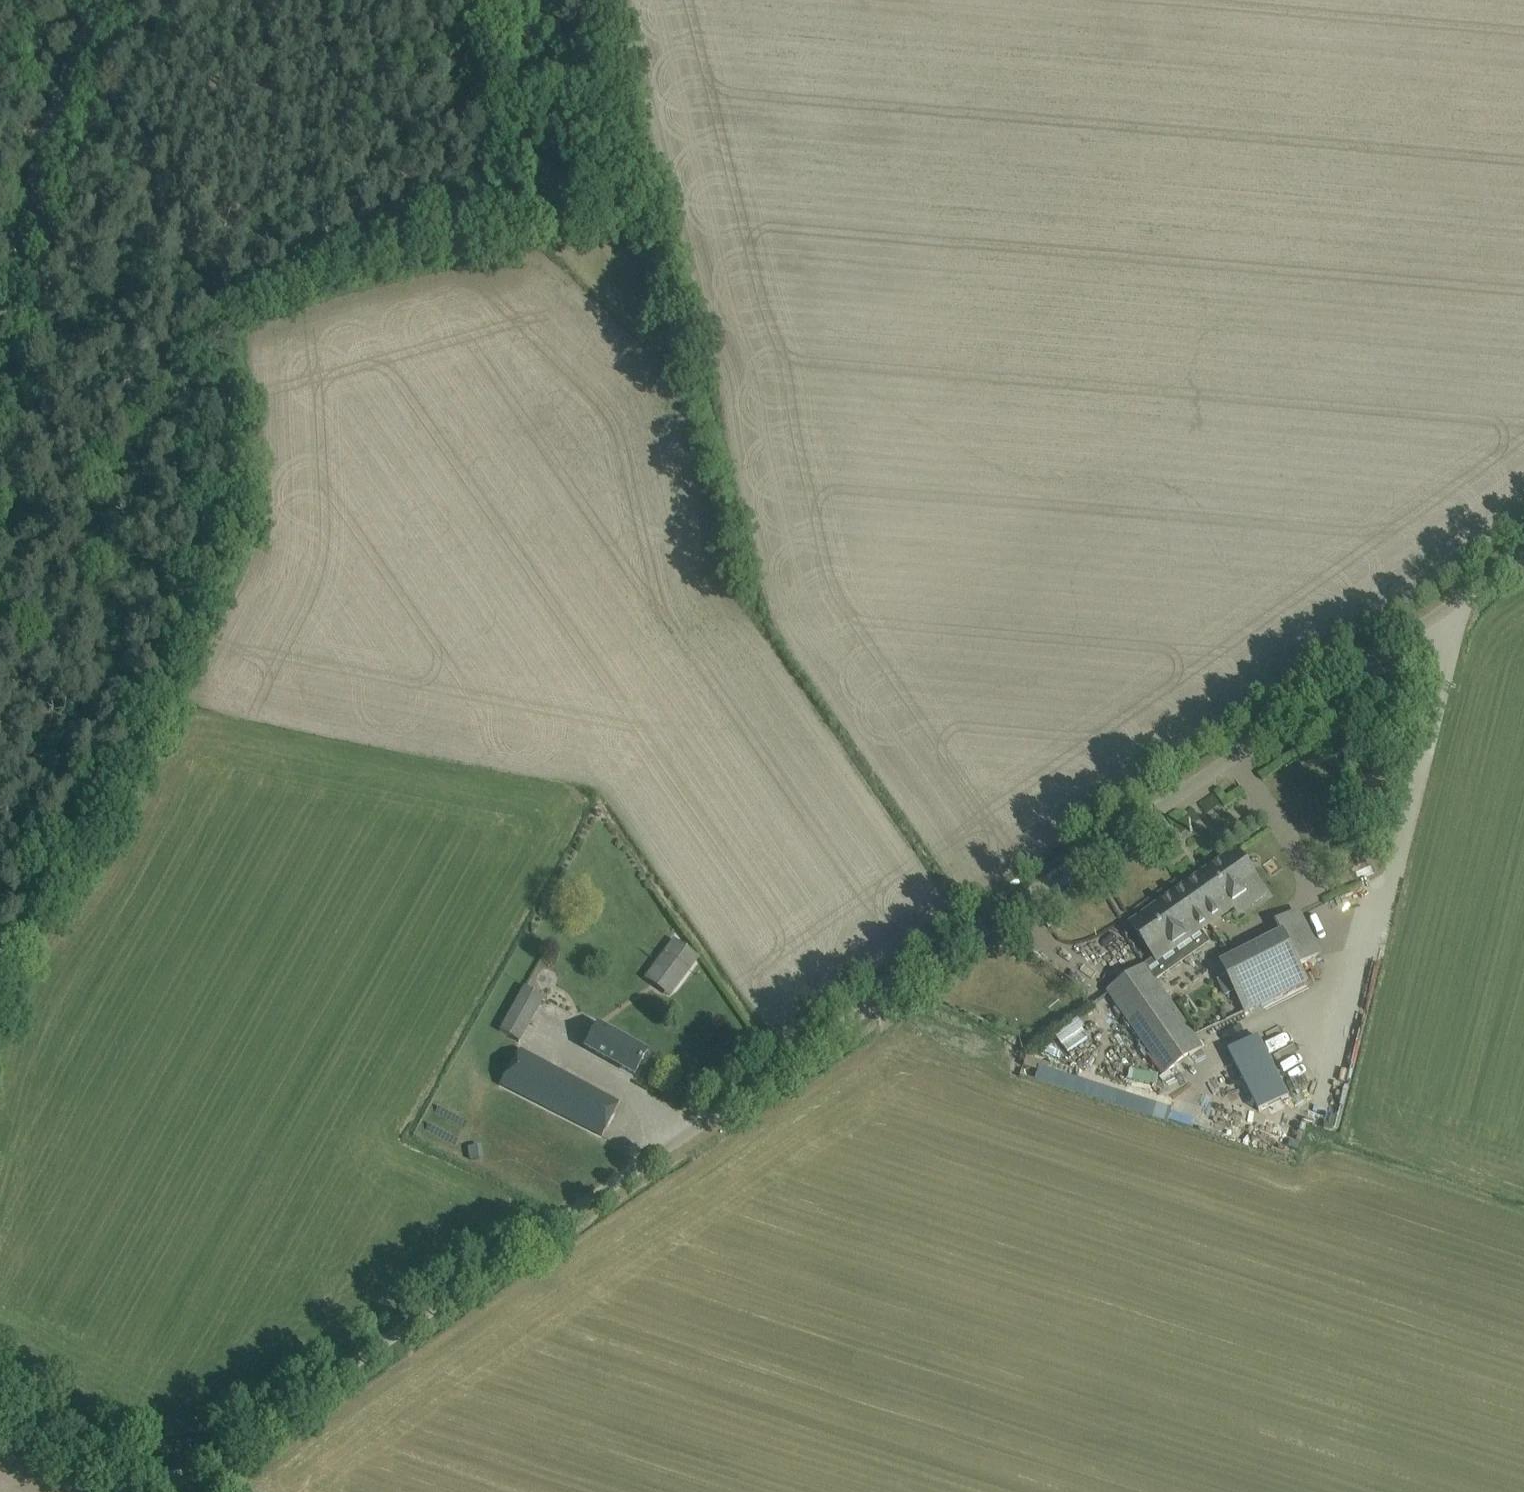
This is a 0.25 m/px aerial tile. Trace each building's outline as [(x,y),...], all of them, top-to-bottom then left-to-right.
[(1263,890),(1236,851),(1208,871),(1209,872),(1201,878),(1200,877),(1184,888),(1211,927),(1263,890)] [(1211,927),(1184,888),(1132,925),(1159,963),(1211,927)] [(1227,976),(1217,981),(1225,997),(1234,992),(1238,1000),(1244,1014),(1309,982),(1300,966),(1321,955),(1299,910),(1276,922),(1281,932),(1220,963),(1227,976)] [(694,961),(671,944),(652,971),(674,988),(694,961)] [(1204,1048),(1145,965),(1107,992),(1165,1075),(1204,1048)] [(523,985),(509,1010),(529,1022),(544,996),(523,985)] [(1075,1019),(1051,1033),(1063,1053),(1087,1039),(1075,1019)] [(646,1052),(599,1026),(587,1047),(634,1074),(646,1052)] [(1259,1036),(1228,1051),(1260,1112),(1290,1096),(1259,1036)] [(516,1051),(499,1084),(514,1092),(601,1135),(618,1102),(600,1093),(516,1051)]
